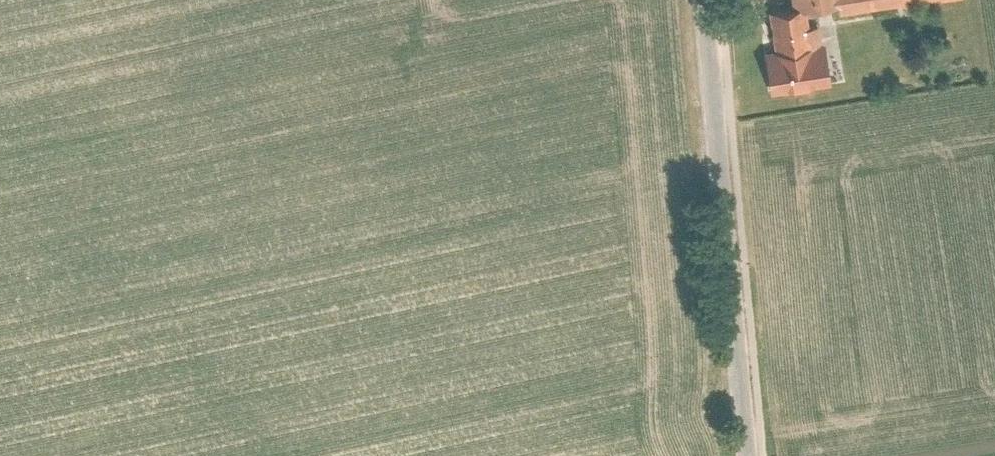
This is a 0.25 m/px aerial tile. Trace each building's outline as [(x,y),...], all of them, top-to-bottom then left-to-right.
[(828,11),(906,0),(826,0),(828,11)] [(781,6),(760,9),(765,47),(757,48),(762,89),(833,79),(827,39),(814,41),(809,2),(781,6)]
